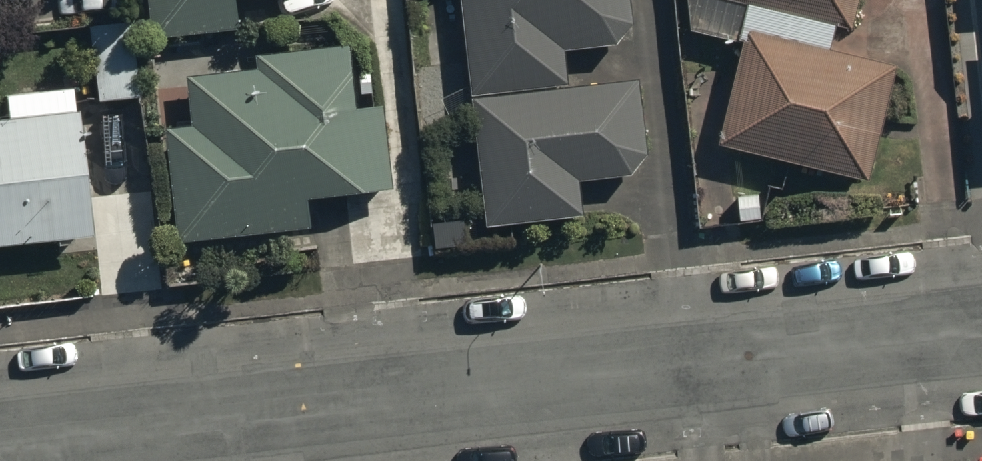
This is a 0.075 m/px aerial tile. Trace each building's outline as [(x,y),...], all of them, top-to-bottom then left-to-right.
[(150,42),(236,32),(232,2),(250,0),(145,0),(150,42)] [(472,90),(572,79),(567,44),(620,38),(635,17),(633,0),(461,0),(472,90)] [(845,28),(852,0),(741,0),(845,28)] [(132,17),(95,20),(100,96),(138,93),(132,17)] [(892,68),(739,30),(710,144),(864,182),(892,68)] [(189,133),(163,135),(176,246),(303,232),(300,203),(384,194),(374,110),(347,113),(340,51),(249,61),(251,74),(183,82),(189,133)] [(639,73),(473,94),(488,220),(583,209),(579,175),(631,168),(648,147),(639,73)] [(0,125),(0,254),(85,244),(70,117),(0,125)]
